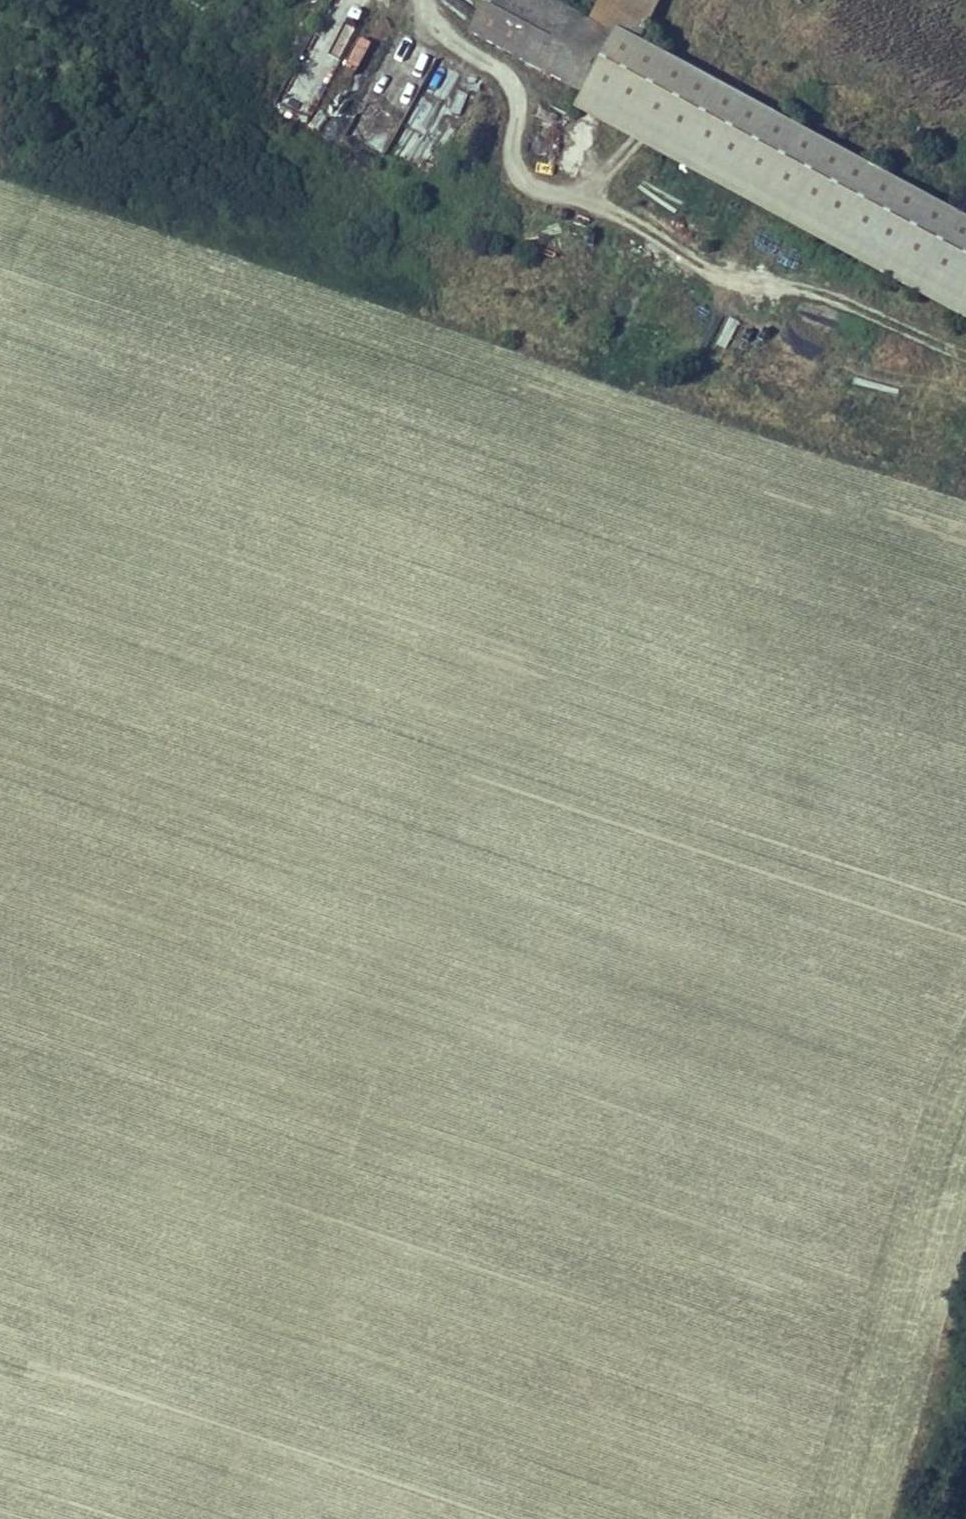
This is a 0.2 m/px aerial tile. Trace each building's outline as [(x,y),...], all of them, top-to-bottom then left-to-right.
[(448,30),(557,88),(585,33),(523,0),(463,0),(448,30)] [(565,17),(592,31),(610,40),(613,34),(631,0),(574,0),(565,17)] [(613,34),(610,40),(592,31),(553,104),(965,328),(965,223),(613,34)] [(407,97),(432,68),(413,51),(388,80),(407,97)]
